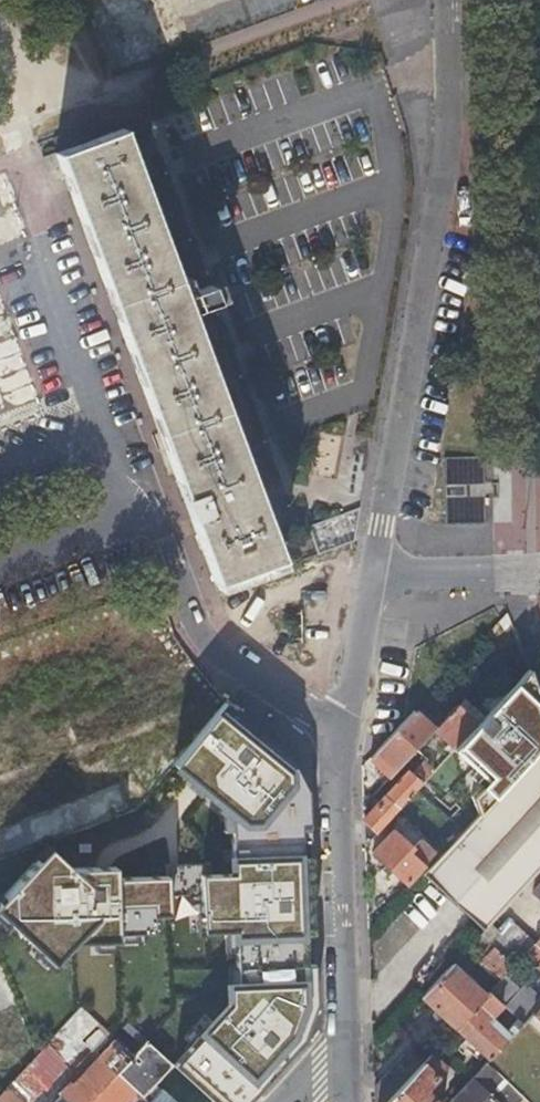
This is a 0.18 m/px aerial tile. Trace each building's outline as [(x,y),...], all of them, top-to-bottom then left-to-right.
[(282,559),(123,127),(42,157),(51,179),(63,174),(215,584),(282,559)] [(34,262),(6,168),(0,170),(0,272),(34,262)] [(38,412),(0,286),(0,423),(38,412)] [(442,456),(443,523),(492,522),(491,479),(484,479),(484,456),(442,456)] [(315,552),(355,539),(346,512),(306,524),(315,552)] [(533,684),(527,668),(519,678),(524,693),(533,684)] [(536,694),(533,684),(524,693),(527,704),(536,694)] [(536,694),(527,704),(512,720),(536,752),(539,747),(539,704),(536,694)] [(48,975),(76,943),(115,944),(111,931),(158,932),(156,915),(180,915),(181,939),(208,933),(210,999),(179,1032),(235,1078),(277,1033),(291,993),(279,762),(200,700),(152,763),(217,819),(217,850),(204,850),(205,864),(96,872),(96,857),(51,861),(30,843),(0,880),(0,930),(48,975)] [(457,703),(436,727),(435,727),(455,747),(478,722),(457,703)] [(436,727),(415,707),(377,748),(398,768),(435,727),(436,727)] [(536,752),(491,800),(422,872),(483,928),(489,921),(539,866),(539,747),(536,752)] [(408,770),(364,816),(365,844),(434,769),(424,760),(412,773),(408,770)] [(393,830),(373,851),(407,883),(435,853),(419,838),(411,847),(393,830)] [(498,929),(489,921),(483,928),(478,932),(487,941),(498,929)] [(476,953),(487,941),(478,932),(421,994),(454,1026),(455,1027),(486,994),(457,967),(472,950),(476,953)] [(523,952),(539,968),(539,935),(523,952)] [(539,1003),(539,1001),(522,984),(517,990),(501,975),(489,989),(490,990),(506,1005),(517,1016),(523,1021),(539,1003)] [(515,1030),(523,1021),(517,1016),(501,1033),(490,1023),(506,1005),(490,990),(486,994),(455,1027),(458,1030),(488,1058),(499,1047),(515,1030)] [(523,1021),(515,1030),(499,1047),(488,1058),(485,1061),(503,1077),(510,1084),(523,1096),(522,1098),(526,1101),(539,1101),(539,1003),(523,1021)] [(433,1057),(458,1030),(455,1027),(454,1026),(429,1053),(433,1057)] [(132,1055),(116,1039),(81,1076),(98,1092),(117,1072),(132,1055)] [(132,1055),(117,1072),(136,1089),(150,1101),(175,1101),(177,1100),(148,1073),(164,1056),(146,1040),(132,1055)] [(522,1098),(523,1096),(510,1084),(503,1077),(485,1061),(476,1071),(453,1096),(459,1101),(518,1101),(522,1098)] [(432,1095),(427,1100),(419,1092),(435,1075),(420,1062),(383,1101),(439,1101),(432,1095)] [(445,1089),(453,1096),(476,1071),(468,1064),(445,1089)] [(0,1092),(0,1101),(26,1101),(39,1087),(21,1070),(0,1092)] [(98,1092),(89,1101),(124,1101),(136,1089),(117,1072),(98,1092)]
